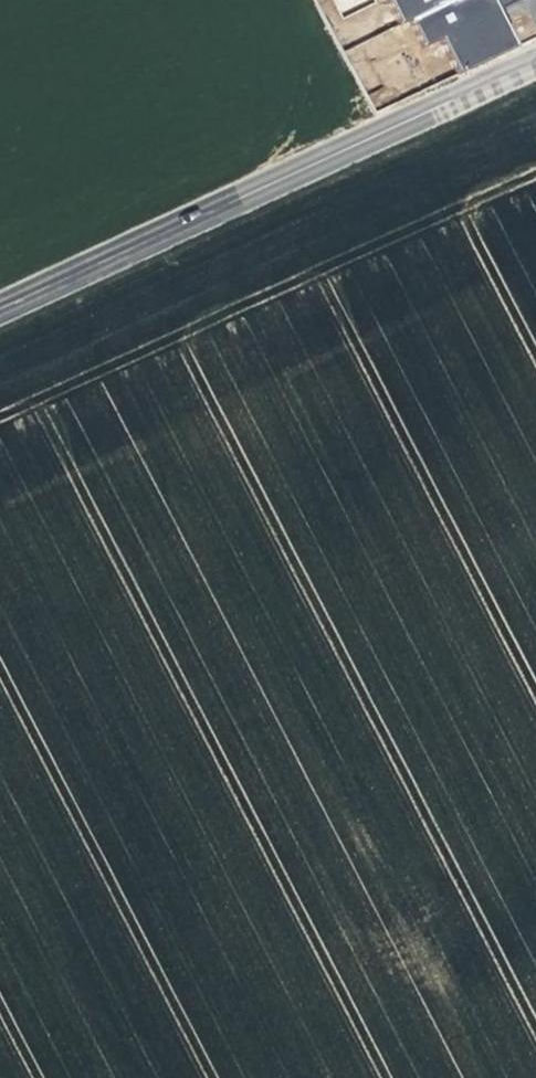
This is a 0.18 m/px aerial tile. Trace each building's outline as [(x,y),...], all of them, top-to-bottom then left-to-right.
[(338,11),(369,1),(369,0),(334,0),(338,11)] [(406,23),(416,18),(454,0),(394,0),(406,23)] [(416,18),(429,44),(446,36),(464,72),(520,45),(502,9),(498,0),(454,0),(416,18)] [(502,9),(520,0),(498,0),(502,9)]
